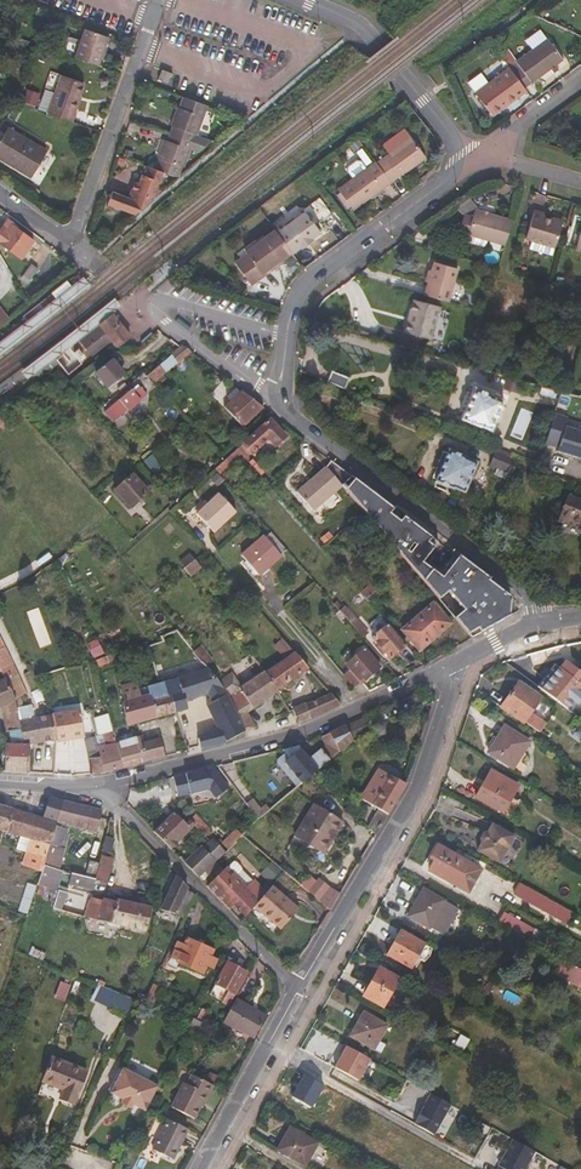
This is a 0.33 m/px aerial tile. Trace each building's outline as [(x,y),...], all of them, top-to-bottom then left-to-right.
[(85,29),(74,57),(97,66),(102,53),(107,37),(85,29)] [(520,66),(512,71),(523,87),(554,63),(539,43),(515,60),(520,66)] [(512,71),(509,67),(474,93),(488,111),(502,100),(505,104),(525,89),(523,87),(512,71)] [(158,79),(169,83),(172,73),(162,70),(158,79)] [(46,113),(71,121),(77,104),(75,104),(83,83),(60,75),(46,113)] [(196,134),(206,106),(183,98),(177,115),(175,115),(171,125),(173,126),(196,134)] [(491,114),(505,104),(502,100),(488,111),(491,114)] [(213,140),(196,134),(173,126),(168,141),(164,139),(160,150),(162,151),(156,169),(178,177),(185,159),(187,160),(191,149),(201,153),(213,140)] [(29,176),(44,150),(8,128),(0,141),(0,158),(29,176)] [(389,152),(376,162),(390,181),(397,176),(398,178),(426,157),(410,137),(403,128),(383,144),(389,152)] [(376,162),(374,160),(337,188),(352,209),(390,181),(376,162)] [(156,169),(144,165),(137,183),(135,182),(132,190),(129,198),(112,192),(108,204),(136,214),(154,199),(158,188),(163,190),(178,177),(156,169)] [(458,230),(505,243),(512,219),(474,208),(472,215),(462,212),(458,230)] [(561,221),(552,218),(542,215),(543,212),(532,209),(524,237),(553,245),(561,221)] [(305,211),(277,232),(292,252),(292,253),(300,246),(302,249),(313,241),(312,238),(320,232),(305,211)] [(124,249),(149,228),(145,222),(119,243),(124,249)] [(9,229),(4,226),(0,232),(0,240),(22,257),(35,241),(13,224),(9,229)] [(277,232),(275,230),(245,252),(247,254),(236,263),(253,286),(264,277),(262,274),(282,259),(292,252),(277,232)] [(428,241),(426,247),(441,251),(442,245),(428,241)] [(530,242),(529,249),(553,253),(554,246),(530,242)] [(285,263),(282,259),(262,274),(264,277),(285,263)] [(424,293),(447,300),(456,268),(433,261),(424,293)] [(32,279),(40,268),(33,264),(25,274),(32,279)] [(403,331),(430,338),(439,306),(412,299),(403,331)] [(10,319),(0,306),(0,327),(10,319)] [(120,324),(111,314),(104,319),(69,346),(83,362),(110,342),(115,349),(130,338),(120,324)] [(332,322),(331,326),(345,330),(346,326),(332,322)] [(192,352),(183,345),(172,354),(179,362),(192,352)] [(95,371),(107,389),(127,375),(115,358),(95,371)] [(161,363),(147,374),(153,381),(167,370),(161,363)] [(332,372),(329,382),(346,386),(348,376),(332,372)] [(138,382),(131,388),(134,391),(140,385),(138,382)] [(106,412),(116,422),(147,392),(140,385),(134,391),(131,388),(106,412)] [(490,428),(502,398),(492,395),(493,394),(474,386),(461,418),(479,425),(480,424),(490,428)] [(265,407),(244,392),(243,394),(239,389),(229,399),(233,403),(227,409),(244,427),(265,407)] [(566,428),(569,419),(555,415),(545,444),(559,448),(558,452),(580,459),(580,432),(566,428)] [(243,444),(238,448),(242,453),(242,454),(248,449),(252,453),(269,438),(276,445),(278,443),(280,444),(285,439),(284,437),(286,435),(270,419),(268,420),(243,444)] [(238,448),(228,458),(232,462),(242,453),(238,448)] [(466,457),(447,449),(434,482),(453,491),(453,490),(464,494),(477,463),(466,458),(466,457)] [(512,474),(517,462),(495,453),(489,465),(512,474)] [(221,464),(216,469),(220,473),(232,462),(228,458),(221,464)] [(163,483),(170,476),(158,462),(150,468),(163,483)] [(310,505),(339,481),(327,468),(299,491),(310,505)] [(133,475),(117,490),(133,508),(150,491),(133,475)] [(315,511),(343,487),(339,481),(310,505),(315,511)] [(237,513),(220,494),(198,514),(216,533),(237,513)] [(580,527),(580,502),(568,496),(557,521),(568,526),(570,520),(579,524),(578,526),(580,527)] [(259,575),(281,555),(265,538),(243,557),(259,575)] [(181,562),(193,574),(201,566),(189,554),(181,562)] [(468,562),(459,556),(458,558),(445,569),(452,576),(468,562)] [(424,588),(426,585),(417,574),(414,576),(424,588)] [(469,585),(459,593),(451,584),(443,591),(466,618),(484,602),(469,585)] [(380,588),(367,600),(371,604),(384,592),(380,588)] [(334,605),(340,612),(344,609),(337,602),(334,605)] [(420,652),(451,625),(434,605),(402,632),(420,652)] [(340,612),(364,639),(369,634),(346,607),(344,609),(340,612)] [(359,643),(364,639),(340,612),(336,616),(359,643)] [(406,647),(388,625),(373,639),(390,660),(406,647)] [(147,642),(148,646),(161,642),(163,644),(173,640),(172,633),(148,641),(147,642)] [(101,646),(96,635),(87,640),(93,650),(101,646)] [(279,665),(266,675),(267,677),(278,694),(309,670),(309,669),(295,653),(287,644),(273,657),(279,665)] [(139,645),(106,657),(95,660),(97,667),(141,651),(139,645)] [(201,750),(232,743),(246,734),(237,716),(232,705),(224,691),(219,684),(210,670),(208,669),(194,650),(189,654),(196,674),(162,685),(166,697),(169,697),(175,715),(188,712),(186,704),(208,697),(212,705),(206,708),(212,721),(218,732),(210,735),(200,738),(199,742),(201,750)] [(352,673),(346,678),(355,689),(380,668),(365,651),(347,666),(352,673)] [(80,665),(65,668),(66,677),(83,674),(80,665)] [(128,728),(175,715),(169,697),(166,697),(162,685),(148,690),(149,696),(141,698),(138,685),(128,688),(124,673),(116,674),(123,704),(122,705),(128,728)] [(15,675),(6,679),(6,680),(15,698),(24,694),(15,675)] [(243,692),(232,679),(219,684),(224,691),(232,705),(237,716),(251,707),(254,712),(278,694),(267,677),(266,675),(243,692)] [(0,683),(0,706),(4,705),(16,700),(15,698),(6,680),(0,683)] [(580,725),(580,690),(572,683),(555,705),(580,725)] [(522,724),(537,703),(517,687),(500,708),(522,724)] [(311,720),(341,706),(330,694),(304,707),(311,720)] [(113,699),(106,701),(108,707),(109,714),(114,734),(121,733),(113,699)] [(16,700),(4,705),(6,730),(9,730),(19,730),(18,722),(19,718),(17,705),(16,700)] [(30,744),(56,740),(52,716),(32,717),(31,704),(17,705),(19,718),(18,722),(19,730),(19,744),(30,745),(30,744)] [(249,739),(262,736),(258,728),(249,717),(255,714),(254,712),(251,707),(237,716),(246,734),(249,739)] [(299,725),(311,720),(304,707),(293,713),(299,725)] [(56,740),(56,741),(84,738),(81,722),(79,712),(54,716),(52,716),(56,740)] [(104,773),(123,769),(118,748),(114,734),(109,714),(92,717),(97,736),(100,753),(103,773),(104,773)] [(205,725),(210,735),(218,732),(212,721),(205,725)] [(346,728),(330,735),(340,753),(354,742),(346,728)] [(4,771),(29,773),(30,745),(19,744),(19,730),(9,730),(9,744),(6,744),(4,771)] [(522,753),(528,745),(505,730),(489,754),(516,771),(526,755),(522,753)] [(340,753),(330,735),(322,739),(328,748),(323,753),(321,752),(309,762),(301,753),(301,747),(281,752),(286,757),(279,762),(279,766),(300,788),(316,774),(340,753)] [(123,769),(165,758),(161,740),(142,746),(140,740),(118,748),(123,769)] [(92,774),(103,773),(100,753),(93,754),(94,759),(89,760),(92,774)] [(206,776),(204,770),(173,778),(178,798),(209,791),(218,799),(230,789),(217,773),(206,776)] [(376,837),(407,785),(380,770),(364,800),(380,810),(369,829),(376,837)] [(476,800),(503,815),(510,802),(517,788),(492,773),(476,800)] [(30,840),(27,852),(46,859),(64,801),(53,798),(51,798),(45,819),(0,805),(0,830),(30,840)] [(255,800),(249,805),(261,820),(272,811),(268,807),(264,810),(255,800)] [(46,859),(44,865),(56,868),(68,825),(96,832),(101,815),(102,810),(64,801),(46,859)] [(510,802),(503,815),(508,818),(516,804),(510,802)] [(336,839),(345,828),(319,806),(295,834),(317,853),(332,836),(336,839)] [(188,824),(191,821),(192,820),(181,807),(176,812),(188,824)] [(172,849),(196,826),(192,821),(191,821),(188,824),(176,812),(168,819),(155,831),(172,849)] [(517,840),(495,828),(491,834),(487,836),(483,843),(484,846),(479,854),(502,867),(517,840)] [(104,849),(111,851),(114,838),(108,836),(104,849)] [(219,858),(227,851),(215,839),(212,842),(205,849),(202,847),(185,862),(204,881),(210,876),(206,871),(219,858)] [(430,872),(441,878),(453,856),(437,847),(430,858),(436,861),(430,872)] [(101,863),(100,866),(110,868),(113,858),(103,855),(101,863)] [(441,878),(453,884),(458,873),(462,876),(468,864),(453,856),(441,878)] [(206,871),(210,876),(214,880),(228,867),(219,858),(206,871)] [(89,860),(86,875),(97,878),(100,866),(101,863),(89,860)] [(235,861),(228,867),(235,874),(241,867),(241,865),(237,861),(235,861)] [(100,866),(97,878),(96,880),(107,882),(110,868),(100,866)] [(235,904),(247,916),(259,902),(268,892),(256,880),(255,879),(254,880),(241,867),(235,874),(228,867),(214,880),(209,886),(227,905),(233,901),(235,904)] [(86,875),(72,872),(70,882),(104,891),(107,882),(96,880),(97,878),(86,875)] [(163,908),(187,910),(195,895),(186,891),(187,887),(176,876),(163,908)] [(332,910),(341,895),(331,888),(331,887),(320,880),(311,891),(332,910)] [(268,892),(259,902),(286,924),(303,905),(276,882),(268,892)] [(538,894),(520,884),(514,894),(533,904),(538,894)] [(460,912),(445,903),(423,891),(408,917),(430,930),(445,938),(460,912)] [(54,910),(65,912),(70,894),(59,892),(54,910)] [(147,931),(153,908),(154,906),(117,898),(116,901),(103,898),(103,900),(92,897),(92,899),(89,899),(85,917),(147,931)] [(498,924),(516,934),(522,923),(504,913),(498,924)] [(411,969),(424,946),(401,933),(388,956),(411,969)] [(213,949),(201,945),(203,941),(194,937),(192,941),(187,938),(183,946),(177,943),(168,962),(175,965),(177,962),(203,973),(207,965),(212,967),(216,959),(210,957),(213,949)] [(228,962),(217,983),(230,990),(227,998),(230,999),(233,992),(236,993),(248,973),(240,968),(245,959),(240,957),(236,966),(228,962)] [(553,976),(580,987),(580,968),(559,960),(553,976)] [(383,1007),(397,982),(378,971),(364,996),(383,1007)] [(154,1005),(161,986),(153,983),(145,1001),(154,1005)] [(249,1007),(236,1000),(227,1016),(224,1022),(234,1028),(236,1029),(238,1027),(256,1037),(267,1016),(249,1007)] [(203,1009),(197,1019),(201,1021),(207,1011),(203,1009)] [(374,1051),(387,1028),(363,1014),(350,1037),(374,1051)] [(224,1022),(227,1016),(223,1015),(217,1027),(220,1029),(224,1022)] [(353,1083),(368,1057),(347,1045),(333,1072),(353,1083)] [(163,1079),(128,1061),(115,1086),(150,1104),(163,1079)] [(60,1103),(74,1108),(85,1076),(51,1063),(42,1085),(63,1094),(60,1103)] [(365,1065),(360,1078),(368,1081),(373,1067),(365,1065)] [(208,1082),(195,1075),(192,1074),(186,1085),(184,1091),(180,1089),(171,1106),(190,1117),(193,1119),(206,1096),(208,1096),(214,1086),(208,1082)] [(412,1123),(432,1135),(449,1104),(431,1094),(424,1106),(422,1105),(412,1123)] [(49,1125),(49,1108),(34,1108),(34,1125),(49,1125)] [(168,1157),(184,1127),(167,1119),(152,1149),(168,1157)] [(173,1159),(188,1130),(184,1127),(168,1157),(173,1159)] [(305,1167),(317,1145),(290,1129),(277,1152),(305,1167)] [(534,1152),(511,1139),(496,1165),(498,1166),(497,1168),(524,1168),(534,1152)]
